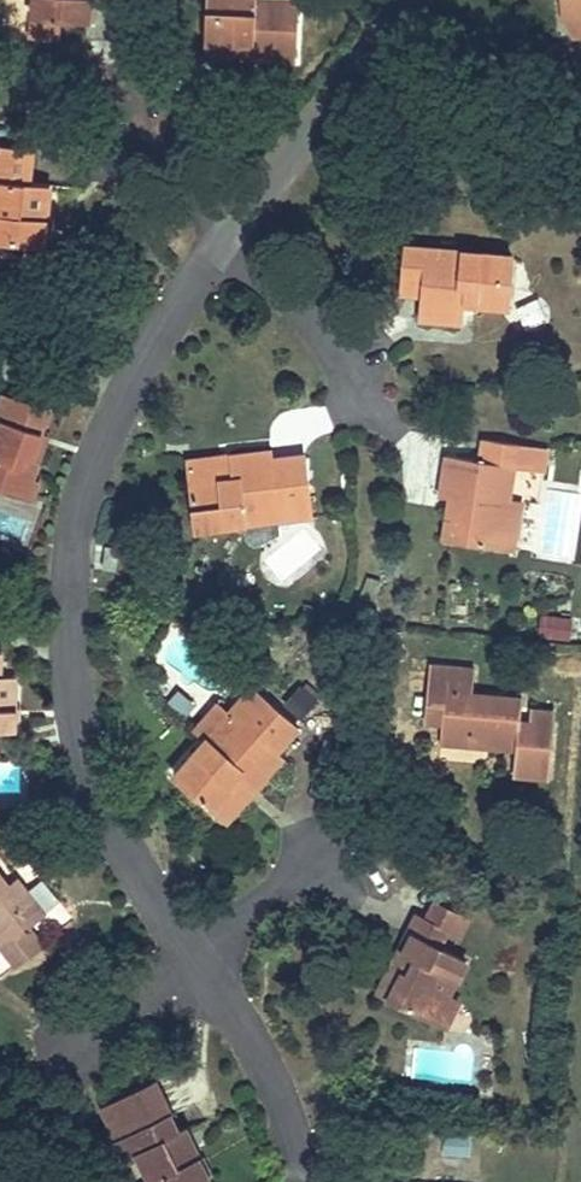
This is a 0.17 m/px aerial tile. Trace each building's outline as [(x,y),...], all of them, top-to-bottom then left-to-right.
[(43,16),(69,18),(99,21),(101,0),(44,0),(43,16)] [(211,29),(258,30),(258,49),(300,50),(299,0),(211,0),(211,29)] [(564,16),(580,15),(580,0),(563,0),(564,16)] [(564,16),(573,30),(580,30),(580,15),(564,16)] [(68,41),(69,18),(43,16),(41,38),(68,41)] [(258,30),(211,29),(211,48),(258,49),(258,30)] [(5,183),(2,214),(0,228),(0,239),(52,245),(57,188),(38,185),(41,153),(0,148),(0,183),(5,183)] [(435,264),(435,248),(412,247),(413,294),(436,293),(436,316),(481,316),(481,300),(518,300),(518,247),(466,248),(465,264),(435,264)] [(466,248),(435,248),(435,264),(465,264),(466,248)] [(524,327),(548,320),(541,296),(517,303),(524,327)] [(27,535),(30,518),(41,472),(34,470),(39,448),(0,439),(0,529),(27,535)] [(444,469),(434,509),(458,515),(456,526),(448,524),(440,553),(491,566),(502,523),(490,520),(498,487),(510,490),(516,465),(478,455),(473,476),(444,469)] [(221,493),(180,496),(184,538),(235,532),(234,516),(269,512),(271,529),(303,526),(297,479),(270,480),(268,467),(220,472),(221,493)] [(178,476),(180,496),(221,493),(220,472),(178,476)] [(502,523),(510,490),(498,487),(490,520),(502,523)] [(458,515),(434,509),(424,549),(440,553),(448,524),(456,526),(458,515)] [(234,516),(235,532),(271,529),(269,512),(234,516)] [(30,518),(27,535),(36,538),(40,520),(30,518)] [(502,523),(491,566),(500,568),(511,525),(502,523)] [(539,611),(538,637),(572,638),(573,613),(539,611)] [(20,737),(22,683),(7,683),(7,659),(0,659),(0,737),(20,737)] [(412,676),(405,709),(424,712),(419,739),(415,757),(451,765),(481,771),(475,797),(507,804),(518,752),(500,748),(486,745),(492,718),(448,708),(452,684),(412,676)] [(253,761),(244,749),(267,730),(235,692),(212,711),(206,716),(200,708),(178,726),(184,734),(144,767),(170,799),(203,772),(218,790),(253,761)] [(424,712),(405,709),(400,734),(419,739),(424,712)] [(521,738),(503,734),(500,748),(518,752),(521,738)] [(186,817),(218,790),(203,772),(170,799),(186,817)] [(1,952),(38,923),(12,890),(6,895),(0,887),(0,950),(1,952)] [(364,1007),(409,1035),(423,1010),(443,977),(419,962),(427,949),(435,954),(445,937),(414,919),(403,935),(395,929),(385,943),(394,949),(381,969),(388,975),(380,988),(377,986),(364,1007)] [(423,1010),(409,1035),(421,1043),(436,1017),(423,1010)] [(105,1171),(120,1165),(129,1181),(184,1181),(164,1142),(157,1145),(147,1127),(96,1150),(105,1171)] [(105,1171),(111,1181),(129,1181),(120,1165),(105,1171)]
